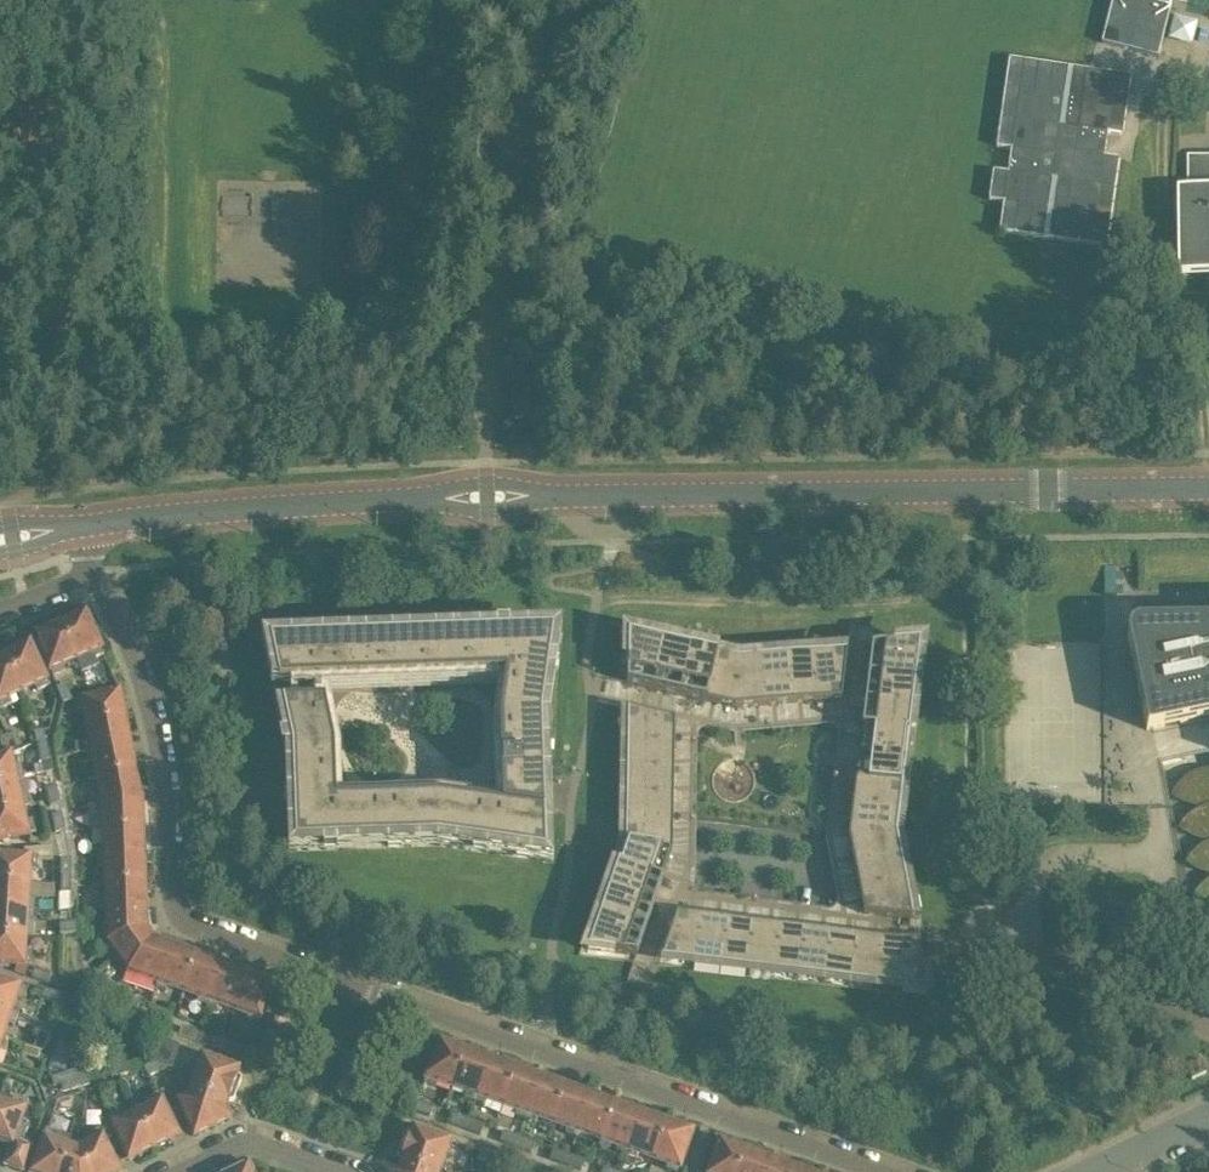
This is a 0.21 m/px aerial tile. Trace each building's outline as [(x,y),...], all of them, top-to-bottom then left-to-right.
[(1168,0),(1112,0),(1102,43),(1158,57),(1159,53),(1172,1),(1168,0)] [(1194,34),(1197,17),(1175,13),(1173,31),(1194,34)] [(1131,76),(1010,58),(997,147),(1013,149),(1009,172),(994,170),(989,200),(1005,202),(1001,231),(1106,247),(1119,158),(1104,156),(1107,133),(1122,135),(1131,76)] [(1186,159),(1187,266),(1176,266),(1176,277),(1208,276),(1208,158),(1186,159)] [(86,612),(60,623),(75,659),(88,653),(91,660),(104,655),(86,612)] [(1138,623),(1136,623),(1134,624),(1132,625),(1130,626),(1129,628),(1128,629),(1128,631),(1127,633),(1127,635),(1127,637),(1147,730),(1208,717),(1208,622),(1138,623)] [(63,664),(75,659),(60,623),(35,633),(53,676),(66,671),(63,664)] [(492,777),(543,775),(551,775),(549,721),(563,626),(260,637),(269,687),(278,687),(282,704),(332,702),(331,694),(495,688),(490,722),(492,777)] [(654,690),(664,644),(628,636),(627,684),(654,690)] [(4,655),(21,690),(34,684),(37,691),(50,685),(46,678),(29,643),(4,655)] [(664,644),(654,690),(679,696),(690,650),(664,644)] [(915,682),(919,645),(872,648),(868,676),(915,682)] [(679,696),(705,702),(716,656),(690,650),(679,696)] [(813,655),(817,702),(840,700),(846,652),(813,655)] [(21,690),(4,655),(0,657),(0,709),(12,703),(9,696),(21,690)] [(787,657),(791,704),(817,702),(813,655),(787,657)] [(735,708),(738,661),(716,656),(705,702),(735,708)] [(761,659),(765,706),(791,704),(787,657),(761,659)] [(738,661),(735,708),(765,706),(761,659),(738,661)] [(865,702),(912,708),(915,682),(868,676),(865,702)] [(63,703),(72,701),(65,683),(56,687),(63,703)] [(87,686),(89,696),(106,693),(104,683),(87,686)] [(119,690),(106,693),(89,696),(74,699),(76,711),(83,710),(86,725),(124,717),(119,690)] [(332,702),(282,704),(273,704),(283,749),(286,853),(436,848),(554,865),(555,814),(546,813),(543,782),(543,775),(492,777),(493,797),(440,789),(343,792),(342,746),(332,702)] [(865,702),(862,728),(908,734),(912,708),(865,702)] [(627,709),(627,742),(674,743),(674,719),(627,709)] [(124,717),(86,725),(90,741),(83,742),(74,744),(76,754),(85,752),(130,743),(124,717)] [(908,734),(862,728),(858,754),(905,760),(908,734)] [(34,732),(37,748),(47,746),(44,730),(34,732)] [(16,731),(7,736),(15,751),(23,746),(16,731)] [(6,754),(11,753),(15,751),(7,736),(0,739),(0,742),(6,754)] [(626,768),(673,769),(674,743),(627,742),(626,768)] [(94,761),(97,777),(135,769),(130,743),(85,752),(87,763),(94,761)] [(50,763),(47,746),(37,748),(40,764),(50,763)] [(6,754),(0,756),(0,784),(16,780),(17,781),(25,780),(22,767),(14,768),(11,753),(6,754)] [(855,780),(902,786),(905,760),(858,754),(855,780)] [(626,794),(673,795),(673,769),(626,768),(626,794)] [(141,798),(135,769),(97,777),(100,793),(93,794),(95,804),(141,798)] [(52,771),(42,773),(46,789),(55,787),(52,771)] [(17,781),(16,780),(0,784),(0,812),(30,805),(27,793),(20,794),(17,781)] [(855,780),(852,806),(899,812),(902,786),(855,780)] [(55,787),(46,789),(49,805),(59,803),(55,787)] [(673,821),(673,795),(626,794),(625,821),(673,821)] [(102,814),(103,826),(142,824),(141,798),(95,804),(96,814),(102,814)] [(30,805),(0,812),(0,840),(36,832),(30,805)] [(848,836),(896,835),(899,812),(852,806),(848,836)] [(54,830),(64,828),(61,812),(51,814),(54,830)] [(625,844),(672,852),(673,821),(625,821),(625,844)] [(143,851),(142,824),(103,826),(104,845),(97,846),(97,853),(143,851)] [(58,846),(67,844),(64,828),(54,830),(58,846)] [(896,835),(848,836),(854,866),(900,857),(896,835)] [(617,866),(662,881),(672,852),(625,844),(617,866)] [(105,867),(105,879),(144,877),(143,851),(97,853),(98,867),(105,867)] [(28,883),(29,870),(37,870),(38,856),(0,854),(0,881),(28,883)] [(71,861),(70,857),(61,857),(61,873),(71,873),(71,861)] [(859,892),(905,883),(900,857),(854,866),(859,892)] [(609,891),(654,906),(662,881),(617,866),(609,891)] [(71,873),(61,873),(61,890),(71,890),(71,873)] [(145,904),(144,877),(105,879),(106,899),(99,899),(99,906),(145,904)] [(28,883),(0,881),(0,908),(34,910),(35,898),(27,897),(28,883)] [(859,892),(863,914),(912,920),(905,883),(859,892)] [(600,915),(645,931),(654,906),(609,891),(600,915)] [(108,942),(118,956),(150,933),(146,929),(145,904),(99,906),(100,911),(106,911),(108,942)] [(34,910),(0,908),(0,935),(25,937),(26,923),(34,923),(34,910)] [(59,925),(71,925),(71,909),(59,909),(59,925)] [(700,916),(676,913),(661,959),(694,963),(700,916)] [(645,931),(600,915),(588,951),(636,957),(645,931)] [(726,919),(700,916),(694,963),(720,966),(726,919)] [(752,923),(726,919),(720,966),(746,969),(752,923)] [(778,926),(752,923),(746,969),(772,972),(778,926)] [(71,925),(59,925),(59,935),(77,935),(77,925),(71,925)] [(804,929),(778,926),(772,972),(798,976),(804,929)] [(830,932),(804,929),(798,976),(824,979),(830,932)] [(856,935),(830,932),(824,979),(850,982),(856,935)] [(153,938),(150,933),(118,956),(128,971),(157,981),(159,982),(172,945),(153,938)] [(25,937),(0,935),(0,963),(31,965),(32,951),(24,950),(25,937)] [(882,938),(856,935),(850,982),(876,985),(882,938)] [(876,985),(927,992),(918,943),(882,938),(876,985)] [(172,945),(159,982),(157,981),(155,987),(167,991),(169,985),(184,990),(197,954),(172,945)] [(222,963),(197,954),(184,990),(199,996),(197,1002),(207,1006),(222,963)] [(247,972),(222,963),(207,1006),(217,1009),(219,1003),(234,1008),(247,972)] [(31,978),(48,984),(51,974),(35,969),(31,978)] [(273,981),(247,972),(234,1008),(249,1014),(247,1020),(258,1024),(259,1020),(273,981)] [(10,1011),(15,999),(22,1001),(26,988),(0,979),(0,1009),(10,1012),(10,1011)] [(61,994),(45,988),(42,997),(57,1003),(61,994)] [(133,1019),(134,1019),(139,1003),(130,1000),(124,1016),(133,1019)] [(10,1011),(10,1012),(0,1009),(0,1037),(1,1038),(2,1036),(6,1024),(14,1026),(18,1014),(10,1011)] [(145,1023),(161,1029),(164,1020),(148,1014),(145,1023)] [(178,1036),(194,1041),(197,1032),(182,1026),(178,1036)] [(34,1048),(42,1050),(43,1051),(49,1035),(39,1031),(34,1048)] [(197,1032),(194,1041),(210,1046),(213,1038),(197,1032)] [(2,1036),(1,1038),(0,1037),(0,1050),(5,1052),(9,1039),(2,1036)] [(154,1062),(166,1066),(171,1068),(179,1045),(162,1039),(154,1062)] [(437,1080),(452,1085),(465,1049),(439,1039),(424,1083),(435,1087),(437,1080)] [(58,1040),(55,1049),(71,1055),(74,1046),(58,1040)] [(22,1054),(39,1060),(42,1050),(34,1048),(25,1045),(22,1054)] [(233,1045),(230,1053),(229,1054),(246,1060),(249,1051),(233,1045)] [(55,1049),(52,1058),(68,1063),(71,1055),(55,1049)] [(490,1058),(465,1049),(452,1085),(467,1091),(465,1097),(475,1101),(490,1058)] [(191,1088),(226,1102),(234,1101),(242,1080),(237,1073),(238,1068),(202,1055),(191,1088)] [(124,1056),(115,1058),(120,1075),(129,1072),(124,1056)] [(65,1072),(68,1063),(52,1058),(49,1066),(65,1072)] [(111,1077),(120,1075),(115,1058),(106,1061),(111,1077)] [(515,1067),(490,1058),(475,1101),(485,1104),(487,1098),(502,1103),(515,1067)] [(1199,1058),(1186,1065),(1192,1079),(1206,1072),(1199,1058)] [(166,1066),(154,1062),(144,1067),(149,1077),(166,1066)] [(85,1067),(76,1070),(81,1086),(89,1083),(85,1067)] [(540,1076),(515,1067),(502,1103),(517,1109),(515,1115),(525,1119),(540,1076)] [(72,1089),(81,1086),(76,1070),(67,1072),(72,1089)] [(58,1075),(63,1091),(72,1089),(67,1072),(58,1075)] [(565,1084),(540,1076),(525,1119),(535,1122),(537,1116),(552,1121),(565,1084)] [(591,1093),(565,1084),(552,1121),(567,1127),(565,1133),(575,1137),(591,1093)] [(224,1107),(226,1102),(191,1088),(188,1094),(177,1100),(194,1135),(229,1118),(224,1107)] [(136,1111),(153,1146),(178,1134),(158,1093),(146,1099),(149,1105),(136,1111)] [(616,1102),(591,1093),(575,1137),(586,1140),(588,1134),(603,1139),(616,1102)] [(0,1100),(0,1141),(11,1145),(12,1145),(14,1140),(23,1143),(28,1127),(19,1124),(27,1101),(14,1097),(12,1104),(0,1100)] [(433,1107),(417,1101),(414,1111),(430,1117),(433,1107)] [(641,1111),(616,1102),(603,1139),(618,1145),(616,1151),(626,1155),(641,1111)] [(128,1158),(153,1146),(136,1111),(124,1117),(121,1110),(108,1116),(128,1158)] [(666,1120),(641,1111),(626,1155),(636,1158),(638,1152),(653,1157),(666,1120)] [(449,1124),(465,1129),(468,1120),(453,1115),(449,1124)] [(484,1126),(468,1120),(465,1129),(481,1135),(484,1126)] [(666,1120),(653,1157),(668,1162),(666,1169),(674,1171),(677,1171),(692,1130),(666,1120)] [(401,1163),(431,1171),(439,1171),(450,1141),(414,1128),(411,1133),(404,1135),(396,1157),(401,1163)] [(70,1145),(57,1140),(59,1133),(46,1129),(44,1136),(31,1171),(60,1171),(70,1145)] [(78,1147),(89,1171),(117,1171),(119,1171),(99,1129),(87,1135),(90,1142),(78,1147)] [(500,1142),(515,1147),(519,1138),(503,1133),(500,1142)] [(519,1138),(515,1147),(531,1153),(534,1144),(519,1138)] [(31,1146),(23,1143),(14,1140),(12,1145),(11,1145),(5,1162),(24,1169),(32,1146),(31,1146)] [(745,1149),(719,1140),(708,1171),(737,1171),(745,1149)] [(70,1145),(60,1171),(89,1171),(78,1147),(70,1145)] [(745,1149),(737,1171),(765,1171),(770,1158),(745,1149)] [(550,1160),(565,1165),(569,1156),(553,1150),(550,1160)] [(476,1161),(492,1166),(492,1167),(496,1157),(480,1151),(476,1161)] [(569,1156),(565,1165),(581,1171),(584,1162),(569,1156)] [(795,1167),(770,1158),(765,1171),(793,1171),(795,1167)] [(248,1163),(233,1170),(234,1171),(252,1171),(248,1163)] [(401,1163),(399,1168),(390,1171),(431,1171),(401,1163)]
